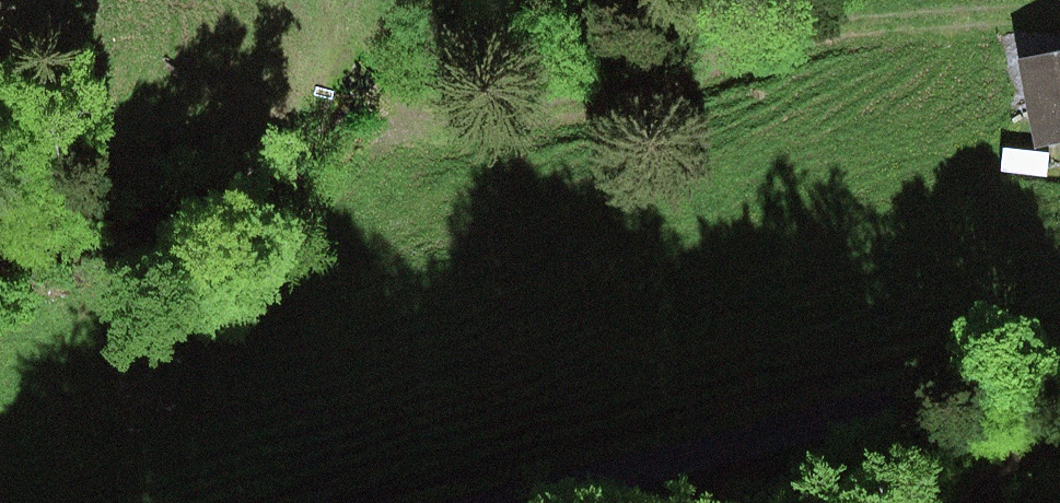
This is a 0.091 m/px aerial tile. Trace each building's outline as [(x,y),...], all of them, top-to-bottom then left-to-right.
[(1026,57),(1037,144),(1059,141),(1059,53),(1026,57)]
